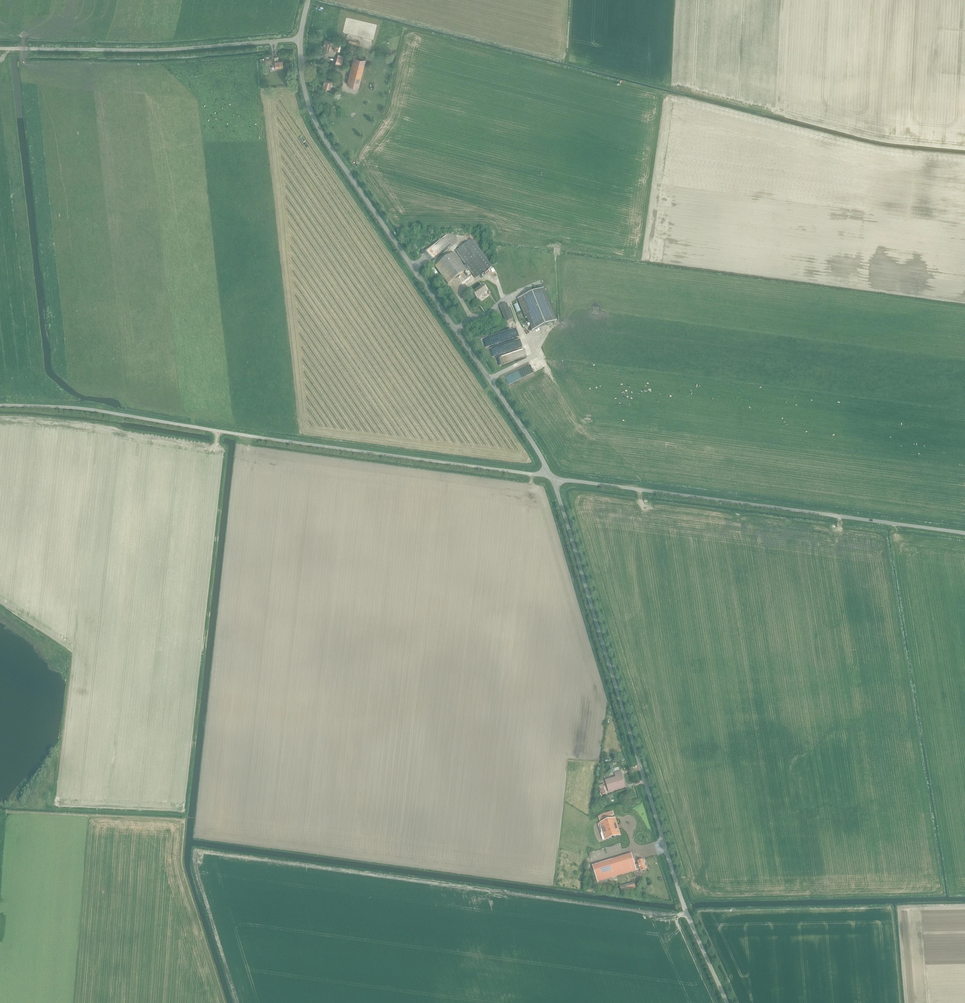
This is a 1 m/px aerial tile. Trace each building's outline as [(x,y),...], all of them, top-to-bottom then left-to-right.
[(333,50),(337,51),(338,44),(325,40),(323,47),(330,49),(331,46),(334,47),(333,50)] [(283,61),(278,61),(278,57),(275,57),(275,61),(275,67),(283,67),(283,61)] [(347,84),(358,87),(365,59),(354,57),(347,84)] [(323,87),(329,88),(331,81),(324,79),(323,87)] [(469,269),(475,278),(492,266),(472,239),(456,251),(466,265),(464,266),(454,252),(435,266),(448,284),(469,269)] [(488,288),(486,290),(483,286),(473,294),(478,299),(487,292),(488,294),(490,292),(488,288)] [(532,330),(556,321),(544,288),(518,299),(525,318),(527,318),(532,330)] [(499,306),(506,322),(513,319),(507,303),(499,306)] [(482,311),(477,315),(480,320),(485,316),(482,311)] [(500,361),(526,352),(524,345),(497,354),(500,361)] [(531,362),(514,368),(516,374),(534,367),(531,362)] [(514,371),(505,373),(508,381),(516,378),(514,371)] [(616,777),(605,780),(608,789),(624,784),(620,771),(614,773),(616,777)] [(613,811),(604,814),(603,814),(601,815),(600,816),(598,817),(600,820),(602,819),(603,818),(604,818),(614,815),(613,811)] [(606,840),(620,835),(615,818),(600,823),(606,840)] [(638,864),(634,865),(631,854),(592,866),(597,882),(636,870),(639,868),(640,871),(646,870),(643,860),(637,861),(638,864)] [(620,886),(621,891),(635,887),(634,882),(620,886)] [(845,974),(845,965),(837,965),(837,974),(845,974)]
